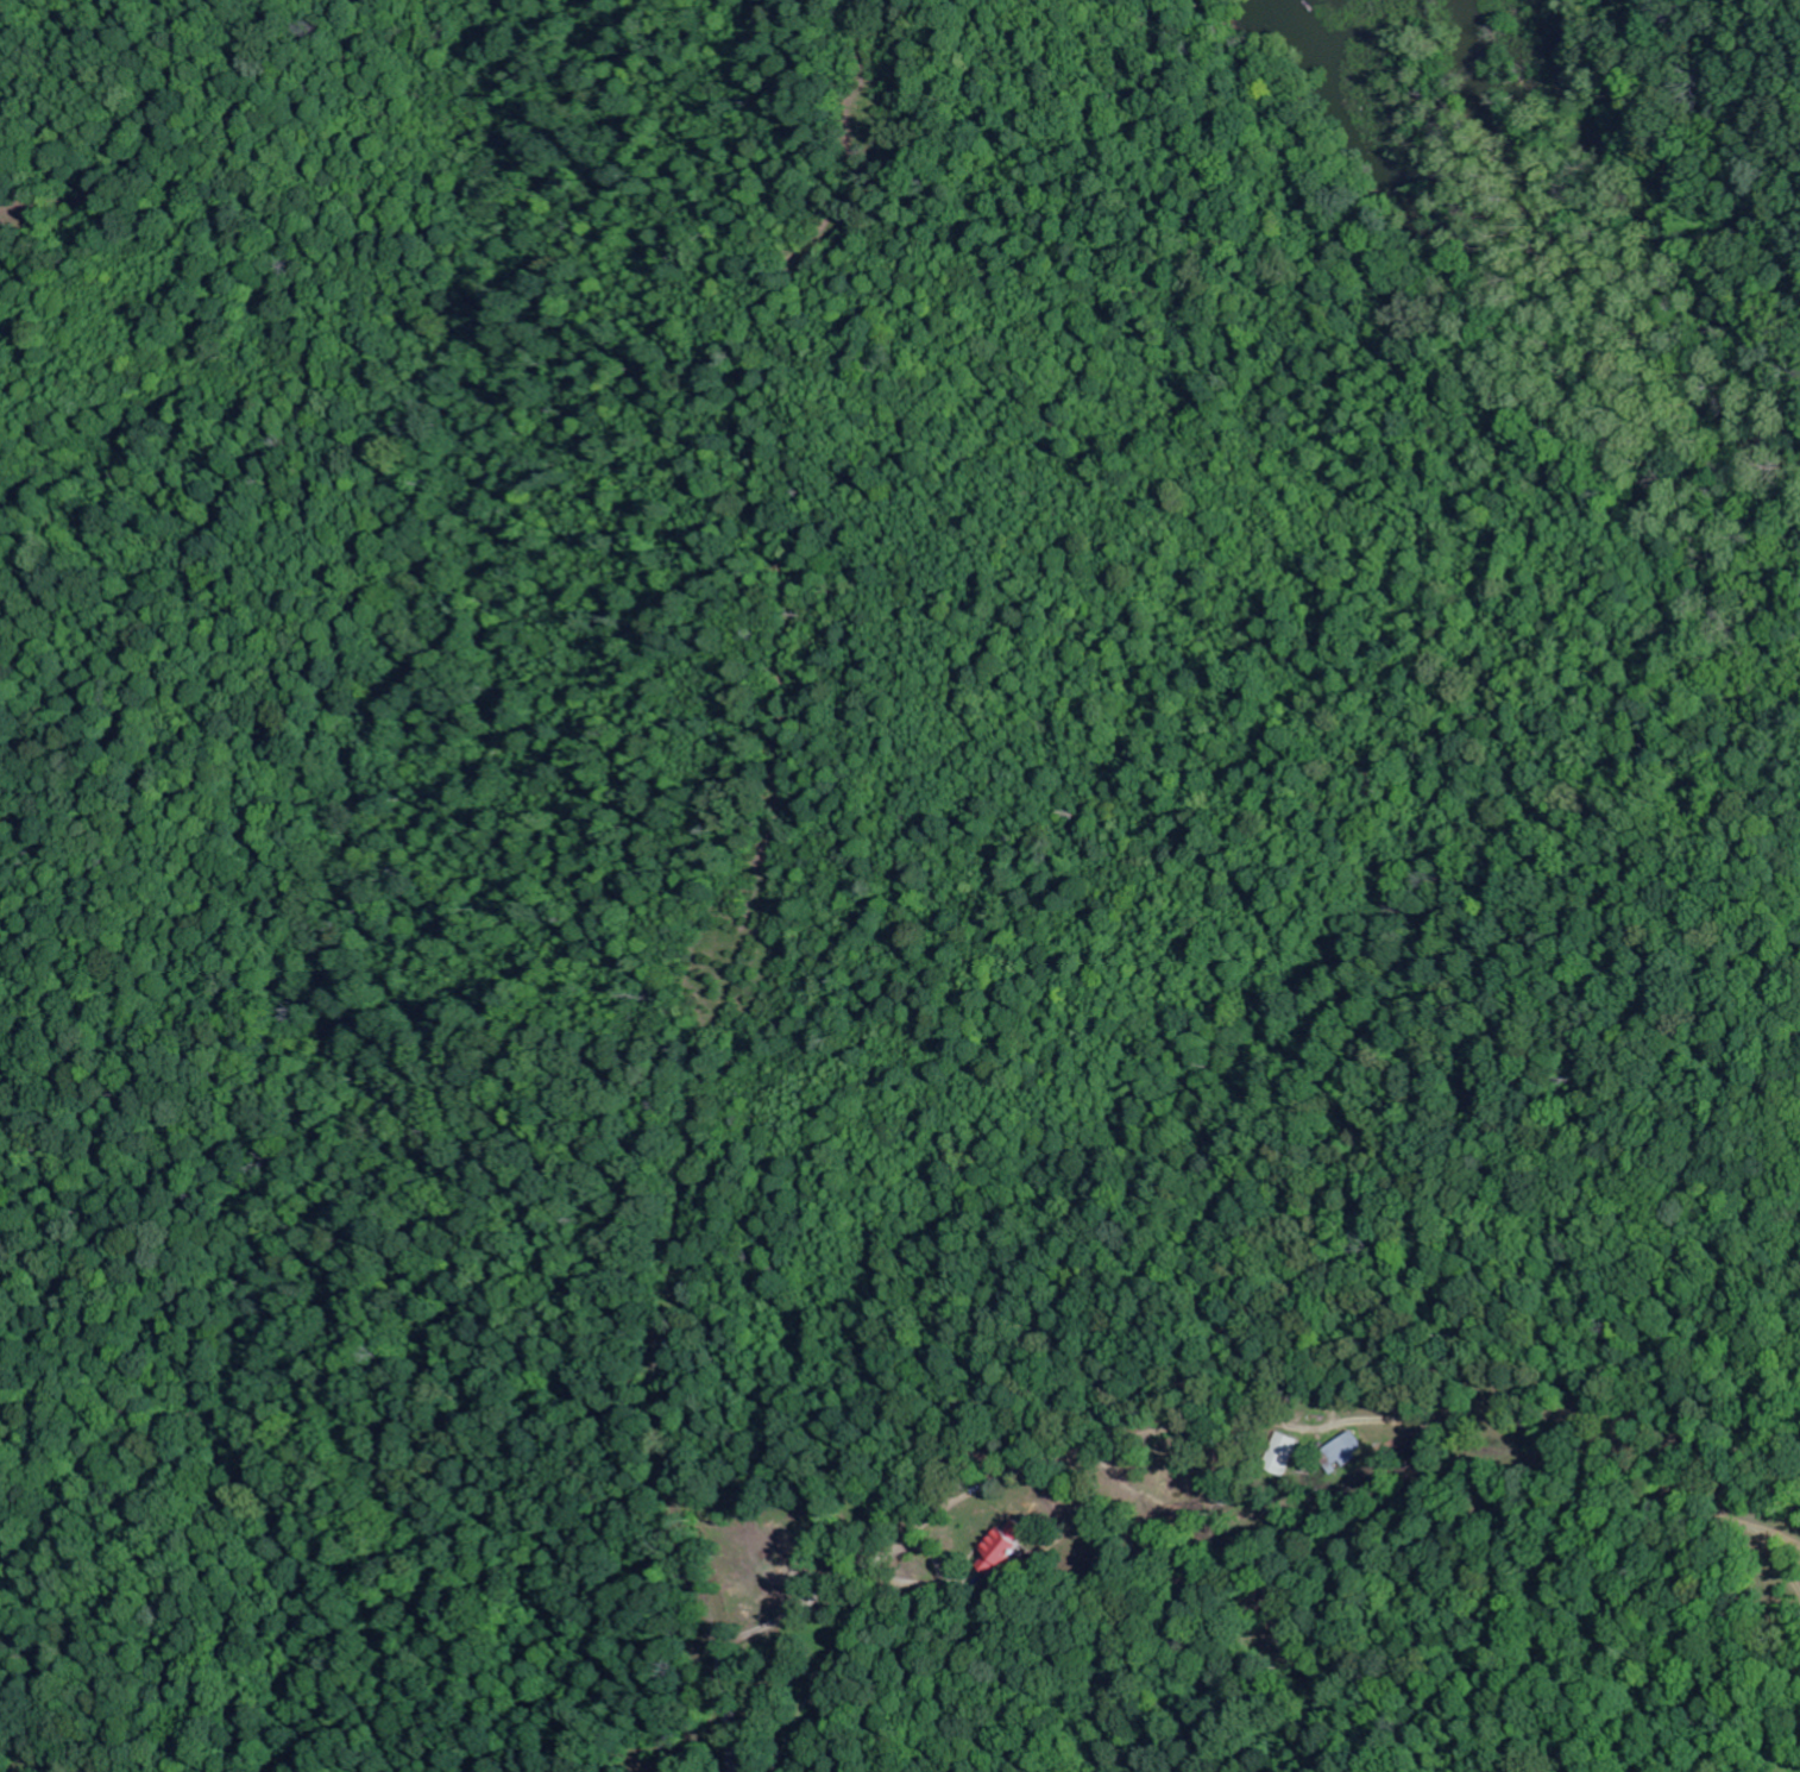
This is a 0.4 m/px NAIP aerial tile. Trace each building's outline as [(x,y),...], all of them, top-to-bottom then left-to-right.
[(1373,1454),(1361,1432),(1332,1447),(1343,1469),(1373,1454)] [(1033,1536),(1023,1530),(1005,1561),(1019,1570),(1034,1545),(1029,1542),(1033,1536)]
